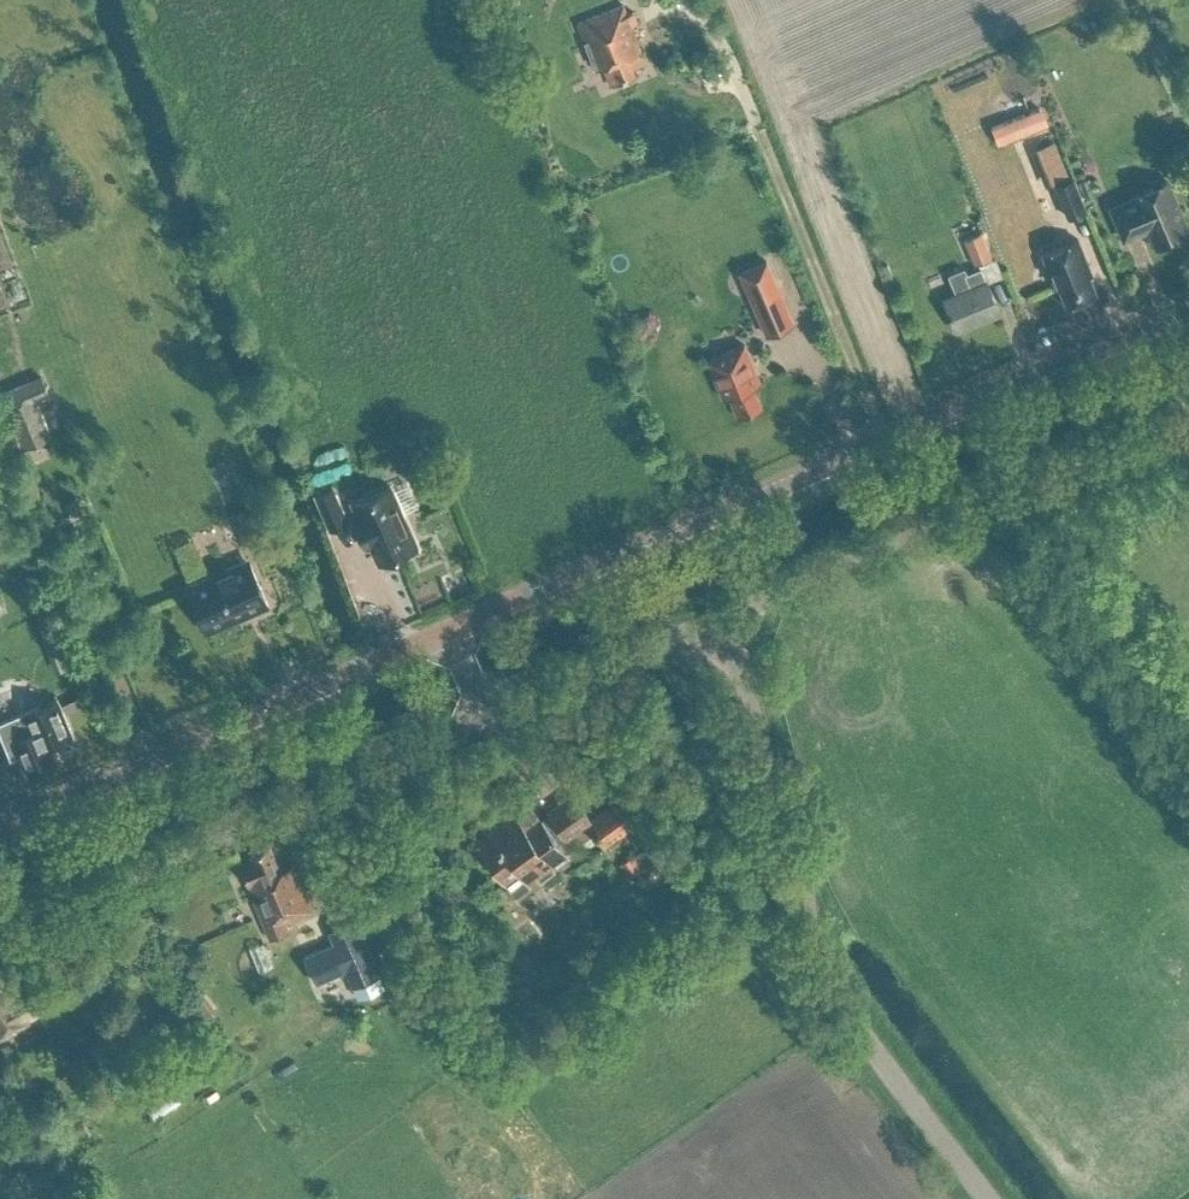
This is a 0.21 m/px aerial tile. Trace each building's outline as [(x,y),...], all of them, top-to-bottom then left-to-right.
[(630,67),(644,62),(639,50),(620,4),(575,22),(594,68),(601,65),(608,83),(633,73),(630,67)] [(1055,183),(1067,215),(1086,208),(1073,176),(1055,183)] [(1155,245),(1188,230),(1165,178),(1132,192),(1133,194),(1109,205),(1123,238),(1147,227),(1155,245)] [(973,263),(992,256),(982,230),(964,237),(973,263)] [(1091,271),(1077,237),(1041,251),(1056,286),(1059,284),(1066,302),(1095,290),(1088,272),(1091,271)] [(740,269),(766,332),(793,321),(766,258),(740,269)] [(955,292),(943,297),(956,328),(998,311),(985,280),(984,280),(979,267),(967,272),(964,266),(947,272),(955,292)] [(745,342),(708,357),(723,394),(729,391),(737,413),(760,404),(752,382),(760,379),(745,342)] [(41,374),(1,391),(23,444),(49,433),(35,399),(48,393),(41,374)] [(397,551),(418,542),(389,478),(352,494),(357,505),(352,507),(359,523),(364,521),(378,554),(395,547),(397,551)] [(332,479),(316,487),(330,520),(347,512),(332,479)] [(83,512),(80,506),(69,511),(72,517),(83,512)] [(230,513),(243,542),(258,535),(246,507),(230,513)] [(210,628),(264,604),(244,558),(190,582),(210,628)] [(0,686),(0,711),(20,702),(11,681),(0,686)] [(0,720),(0,731),(11,756),(19,753),(28,772),(57,760),(49,741),(72,732),(57,696),(33,706),(14,714),(0,720)] [(603,845),(633,824),(615,800),(590,818),(572,793),(547,811),(547,812),(525,828),(514,813),(475,841),(511,892),(527,881),(530,885),(569,856),(558,842),(586,822),(603,845)] [(650,842),(636,854),(646,866),(660,854),(650,842)] [(285,920),(313,908),(293,862),(279,868),(268,843),(250,852),(252,857),(240,863),(248,882),(247,883),(268,931),(271,929),(273,934),(288,927),(285,920)] [(625,878),(643,865),(634,852),(616,865),(625,878)] [(335,940),(305,953),(316,980),(346,967),(353,982),(379,971),(357,918),(330,929),(335,940)] [(198,990),(185,1000),(199,1020),(213,1010),(198,990)]
